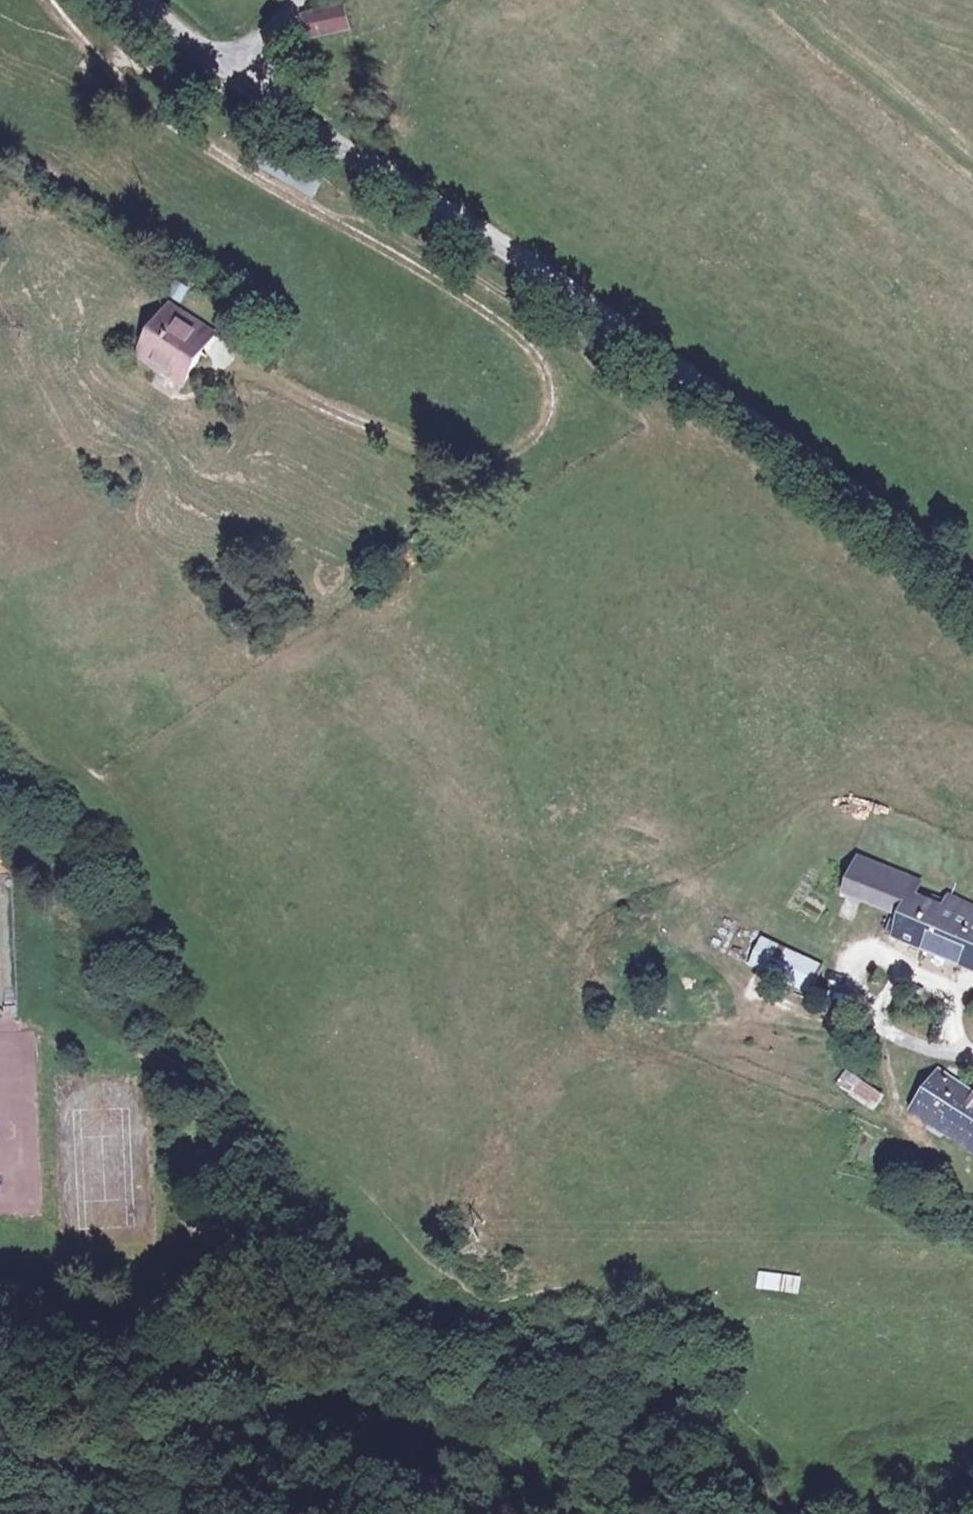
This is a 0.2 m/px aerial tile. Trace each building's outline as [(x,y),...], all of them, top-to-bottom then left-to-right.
[(344,8),(305,16),(310,38),(349,30),(344,8)] [(188,393),(224,338),(182,313),(146,366),(188,393)] [(877,864),(863,900),(893,913),(885,933),(972,970),(972,922),(942,909),(944,906),(938,904),(937,907),(919,899),(925,884),(877,864)] [(769,972),(781,943),(760,934),(748,963),(769,972)] [(789,981),(807,974),(799,953),(781,960),(789,981)] [(916,1115),(972,1151),(972,1089),(943,1071),(916,1115)] [(861,1082),(852,1096),(861,1102),(870,1088),(861,1082)] [(870,1088),(861,1102),(876,1111),(884,1097),(870,1088)] [(798,1291),(801,1274),(758,1267),(755,1284),(798,1291)]
